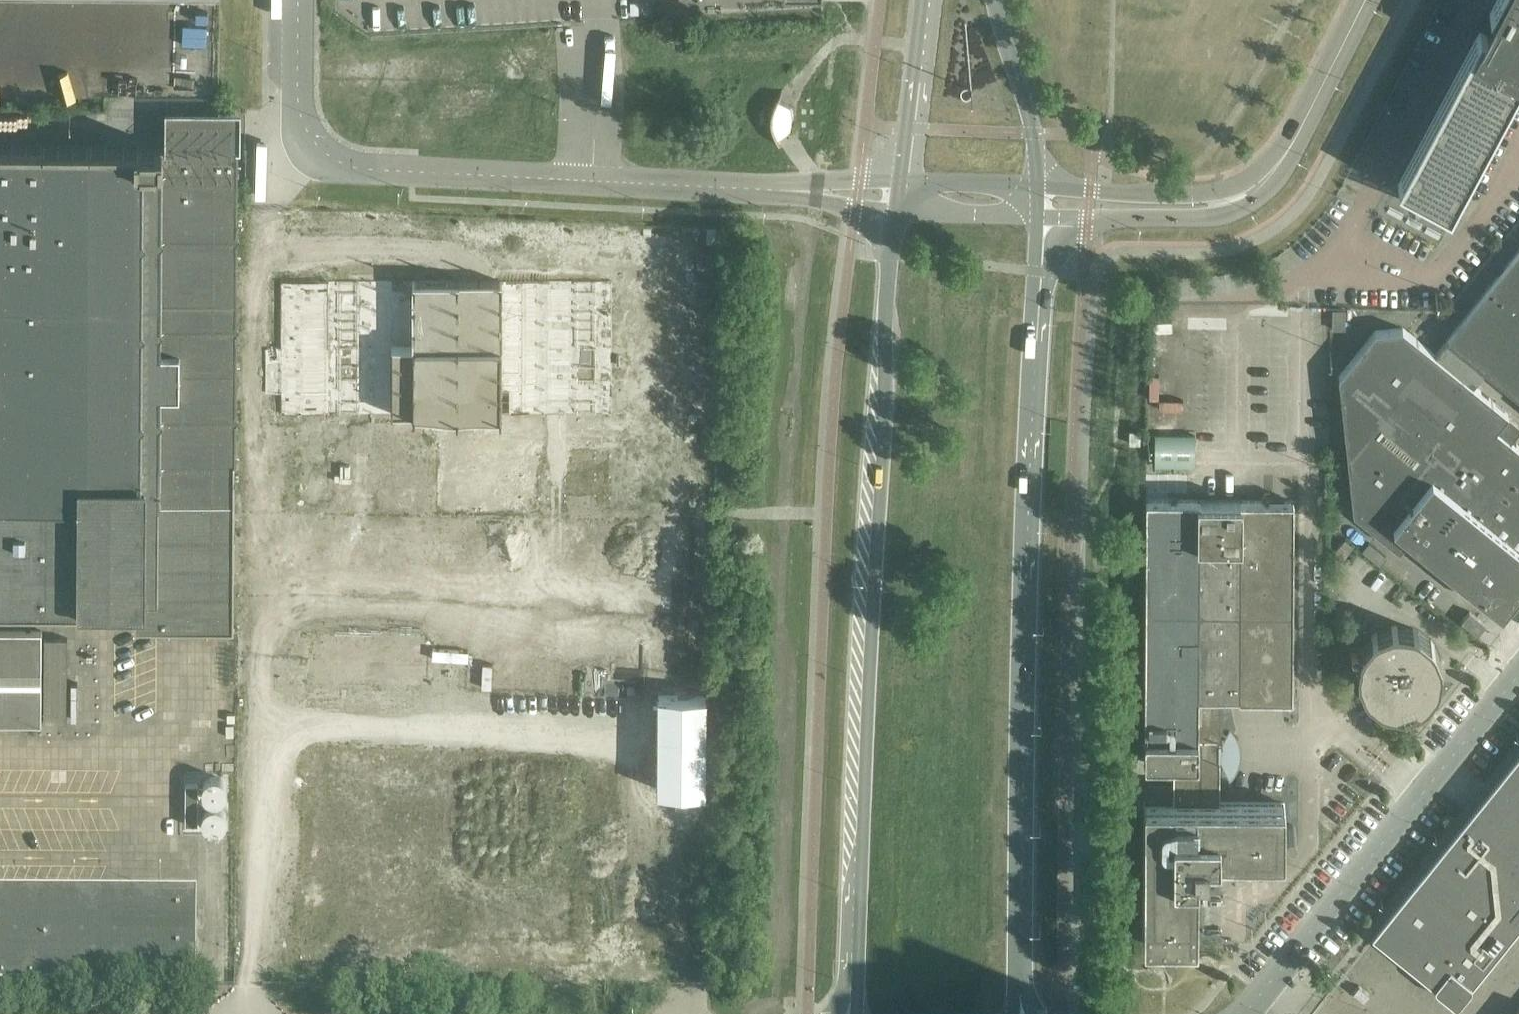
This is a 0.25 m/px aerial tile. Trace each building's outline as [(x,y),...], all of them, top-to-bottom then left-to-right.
[(1518,79),(1518,0),(1494,0),(1489,9),(1496,13),(1494,16),(1493,15),(1492,15),(1491,15),(1490,16),(1488,16),(1487,17),(1487,18),(1486,19),(1486,20),(1485,21),(1485,22),(1486,24),(1486,25),(1487,26),(1488,27),(1487,30),(1480,27),(1398,180),(1450,208),(1462,186),(1518,79)] [(629,1),(629,13),(639,13),(639,1),(629,1)] [(1494,16),(1496,13),(1489,9),(1485,7),(1476,25),(1480,27),(1487,30),(1488,27),(1487,26),(1486,25),(1486,24),(1485,22),(1485,21),(1486,20),(1486,19),(1487,18),(1487,17),(1488,16),(1490,16),(1491,15),(1492,15),(1493,15),(1494,16)] [(794,120),(794,116),(794,114),(792,108),(778,99),(779,98),(780,95),(782,92),(783,91),(784,90),(782,89),(782,90),(779,94),(777,97),(774,103),(773,105),(772,108),(771,112),(771,115),(771,117),(771,121),(772,125),(772,128),(774,132),(775,135),(777,139),(779,143),(782,146),(782,147),(783,146),(783,145),(783,146),(781,143),(779,140),(778,137),(788,131),(789,130),(792,129),(794,123),(794,120)] [(165,146),(238,147),(238,149),(241,149),(241,111),(165,110),(165,146)] [(789,130),(788,131),(788,139),(798,139),(798,130),(789,130)] [(238,147),(165,146),(0,145),(0,608),(89,608),(89,599),(135,599),(135,629),(234,629),(235,462),(237,208),(238,149),(238,147)] [(1468,313),(1447,339),(1447,340),(1435,354),(1473,385),(1479,378),(1485,370),(1518,398),(1518,250),(1468,313)] [(285,932),(610,934),(614,282),(289,280),(285,932)] [(1346,308),(1334,308),(1334,327),(1346,327),(1346,308)] [(1496,428),(1508,414),(1508,413),(1473,385),(1435,354),(1403,327),(1375,331),(1339,376),(1353,511),(1399,548),(1409,536),(1411,533),(1501,605),(1518,583),(1518,446),(1515,443),(1511,440),(1503,434),(1496,428)] [(1496,428),(1503,434),(1511,440),(1518,429),(1518,423),(1508,414),(1502,421),(1496,428)] [(1139,443),(1139,431),(1139,430),(1129,430),(1129,431),(1129,443),(1138,443),(1139,443)] [(1219,802),(1220,696),(1238,696),(1239,697),(1239,698),(1240,698),(1291,699),(1291,698),(1292,698),(1293,697),(1294,502),(1294,501),(1293,501),(1292,500),(1241,500),(1240,500),(1240,501),(1240,502),(1200,501),(1200,500),(1199,500),(1198,500),(1148,499),(1147,500),(1146,501),(1144,746),(1144,761),(1145,762),(1146,762),(1173,763),(1173,771),(1173,802),(1146,802),(1145,802),(1144,802),(1144,803),(1144,812),(1143,940),(1143,941),(1144,941),(1144,942),(1145,942),(1167,942),(1167,944),(1166,945),(1165,947),(1165,949),(1165,950),(1166,951),(1167,952),(1169,953),(1170,953),(1172,953),(1174,952),(1175,951),(1176,950),(1176,948),(1176,947),(1175,946),(1174,944),(1174,942),(1196,943),(1197,942),(1198,941),(1199,874),(1205,874),(1216,864),(1216,858),(1283,857),(1284,857),(1284,856),(1285,855),(1284,833),(1286,833),(1287,834),(1288,835),(1289,835),(1291,835),(1292,835),(1293,834),(1294,832),(1295,831),(1295,830),(1295,829),(1295,828),(1295,827),(1294,827),(1294,826),(1293,825),(1292,825),(1290,824),(1289,824),(1288,825),(1287,825),(1286,826),(1284,826),(1284,805),(1284,804),(1283,803),(1282,803),(1219,802)] [(1352,546),(1344,540),(1333,553),(1341,560),(1352,546)] [(1386,557),(1369,543),(1363,550),(1380,564),(1386,557)] [(1486,624),(1483,621),(1470,611),(1461,621),(1478,635),(1486,624)] [(1434,679),(1435,667),(1441,666),(1440,660),(1435,645),(1431,640),(1419,630),(1413,628),(1397,626),(1392,626),(1377,632),(1372,636),(1370,638),(1362,648),(1360,654),(1357,669),(1354,670),(1353,669),(1352,669),(1350,669),(1349,670),(1348,671),(1347,673),(1348,674),(1348,676),(1350,677),(1351,677),(1353,677),(1354,676),(1355,676),(1358,675),(1364,690),(1368,695),(1380,705),(1385,707),(1401,709),(1407,709),(1422,703),(1427,699),(1436,687),(1439,681),(1434,679)] [(42,631),(0,630),(0,721),(41,722),(42,631)] [(67,721),(67,638),(44,638),(44,721),(67,721)] [(1441,666),(1435,667),(1434,679),(1439,681),(1443,682),(1445,666),(1441,666)] [(1405,741),(1398,735),(1395,738),(1402,744),(1405,741)] [(1436,981),(1435,982),(1435,983),(1435,985),(1435,986),(1436,987),(1454,1001),(1455,1002),(1457,1002),(1458,1001),(1459,1001),(1459,1000),(1471,984),(1471,983),(1471,982),(1470,980),(1469,979),(1514,923),(1518,916),(1518,757),(1490,793),(1494,796),(1484,808),(1474,821),(1470,817),(1377,933),(1436,981)] [(1146,772),(1146,802),(1173,802),(1173,771),(1146,772)] [(197,892),(0,891),(0,985),(197,986),(197,892)] [(1370,994),(1359,985),(1353,992),(1365,1001),(1370,994)]
